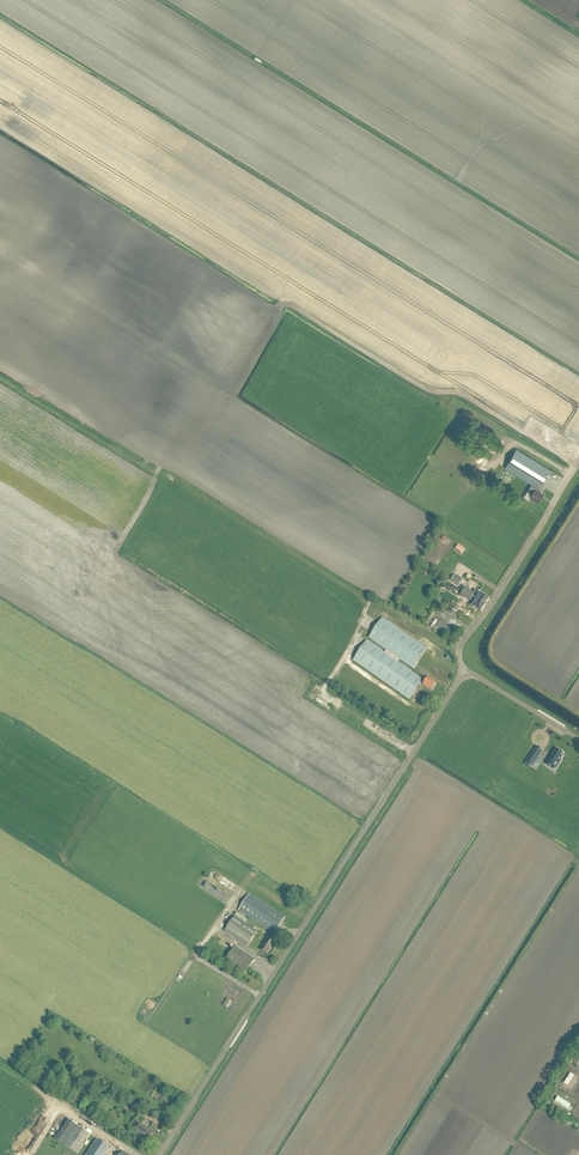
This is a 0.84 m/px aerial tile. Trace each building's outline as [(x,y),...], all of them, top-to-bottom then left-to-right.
[(540,487),(547,474),(551,469),(517,448),(506,468),(532,484),(530,487),(528,490),(532,493),(530,497),(529,499),(534,501),(535,499),(535,500),(536,498),(539,500),(543,494),(536,490),(539,487),(540,487)] [(475,466),(476,462),(462,456),(460,460),(475,466)] [(514,498),(519,501),(523,495),(518,492),(514,498)] [(448,546),(445,551),(452,555),(455,550),(448,546)] [(459,588),(463,581),(455,576),(451,583),(459,588)] [(468,594),(485,606),(489,599),(475,590),(473,593),(470,591),(470,590),(465,587),(463,591),(468,594)] [(481,613),(485,606),(468,594),(463,591),(460,596),(464,598),(466,598),(473,602),(471,606),(481,613)] [(450,597),(460,604),(463,601),(452,593),(450,597)] [(460,606),(452,601),(450,605),(450,604),(447,609),(445,608),(444,611),(448,614),(449,612),(452,614),(453,611),(456,613),(460,606)] [(387,651),(385,653),(367,641),(353,661),(410,700),(421,684),(432,691),(437,684),(428,678),(426,680),(423,678),(422,679),(398,663),(400,660),(413,669),(428,648),(383,618),(369,638),(387,651)] [(530,768),(542,751),(536,747),(524,763),(530,768)] [(553,751),(545,762),(555,769),(562,758),(561,757),(565,753),(557,747),(554,752),(553,751)] [(205,872),(202,876),(216,886),(218,882),(205,872)] [(268,954),(275,942),(271,939),(285,918),(249,895),(239,911),(271,932),(260,950),(268,954)] [(248,948),(257,932),(234,918),(225,933),(248,948)] [(244,976),(254,960),(234,948),(224,964),(244,976)] [(577,1049),(571,1058),(572,1058),(569,1063),(573,1065),(574,1064),(578,1067),(578,1051),(577,1049)] [(133,1104),(130,1109),(137,1114),(140,1109),(133,1104)] [(68,1121),(55,1140),(76,1154),(89,1135),(68,1121)] [(148,1138),(152,1132),(137,1122),(133,1129),(148,1138)] [(108,1148),(95,1140),(85,1154),(103,1154),(108,1148)]
